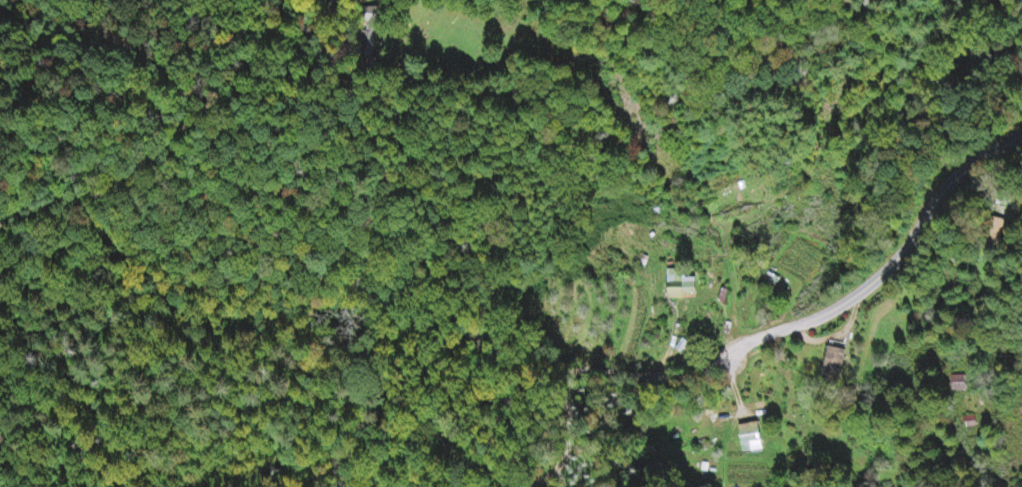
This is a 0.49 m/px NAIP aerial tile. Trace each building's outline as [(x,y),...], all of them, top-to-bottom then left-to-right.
[(686,283),(681,283),(680,271),(666,272),(668,294),(687,292),(686,283)] [(845,352),(829,348),(822,377),(838,381),(845,352)] [(948,393),(967,394),(967,378),(949,378),(948,393)] [(740,456),(759,452),(754,424),(743,427),(745,437),(737,438),(740,456)]
